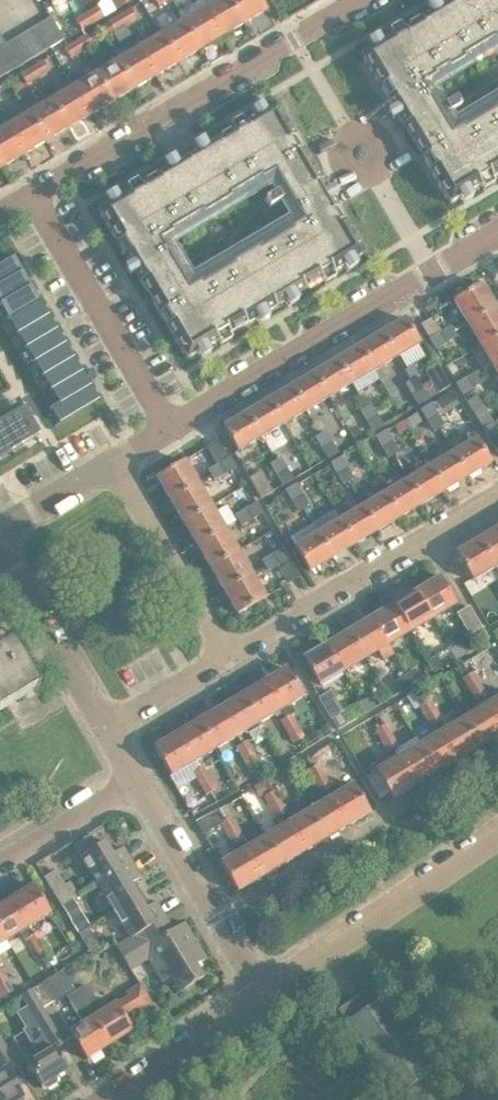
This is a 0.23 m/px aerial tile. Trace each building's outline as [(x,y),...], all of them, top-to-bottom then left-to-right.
[(98,5),(103,15),(114,8),(109,0),(103,0),(98,5)] [(114,8),(125,2),(124,0),(109,0),(114,8)] [(222,36),(201,0),(199,0),(178,12),(183,19),(182,20),(200,49),(222,36)] [(244,22),(230,0),(216,0),(205,6),(201,0),(222,36),(244,22)] [(260,0),(230,0),(244,22),(266,9),(260,0)] [(379,86),(380,86),(387,96),(386,97),(411,139),(422,158),(423,157),(429,168),(428,168),(449,203),(460,196),(457,191),(466,186),(469,191),(470,190),(481,184),(478,179),(488,173),(491,177),(497,173),(497,104),(494,107),(495,109),(464,128),(463,125),(450,133),(421,84),(434,77),(432,74),(446,66),(447,68),(463,59),(461,57),(493,38),(494,41),(497,38),(497,0),(447,0),(402,27),(404,31),(394,38),(391,33),(379,40),(382,45),(373,50),(371,45),(359,52),(379,86)] [(92,22),(94,21),(103,15),(98,5),(86,12),(92,22)] [(125,24),(136,17),(130,8),(119,14),(125,24)] [(81,28),(92,22),(86,12),(75,19),(81,28)] [(113,31),(125,24),(119,14),(108,21),(113,31)] [(39,23),(52,45),(64,38),(50,16),(49,16),(39,23)] [(200,49),(182,20),(160,33),(177,62),(185,57),(200,49)] [(113,31),(108,21),(98,27),(103,37),(113,31)] [(39,23),(27,30),(41,52),(50,46),(52,45),(39,23)] [(41,52),(27,30),(16,36),(29,59),(41,52)] [(177,62),(160,33),(138,46),(156,75),(177,62)] [(81,50),(92,43),(87,34),(75,41),(81,50)] [(5,43),(0,46),(0,76),(29,59),(16,36),(5,43)] [(70,56),(81,50),(75,41),(64,47),(70,56)] [(156,75),(138,46),(116,59),(133,88),(156,75)] [(116,59),(103,67),(98,58),(89,64),(94,72),(111,101),(133,88),(116,59)] [(37,76),(49,69),(43,59),(31,67),(37,76)] [(26,82),(37,76),(31,67),(21,73),(26,82)] [(94,72),(81,80),(76,71),(67,77),(72,85),(89,114),(111,101),(94,72)] [(72,85),(50,98),(67,127),(89,114),(72,85)] [(28,111),(45,140),(67,127),(50,98),(28,111)] [(338,207),(302,147),(301,148),(295,137),(296,136),(278,107),(275,102),(264,109),(266,113),(258,119),(255,114),(243,121),(246,126),(235,132),(233,127),(232,127),(139,183),(142,187),(131,193),(129,189),(117,196),(119,201),(111,206),(108,201),(96,208),(117,242),(118,241),(124,252),(123,253),(159,314),(160,313),(167,324),(165,324),(186,358),(197,352),(195,347),(203,342),(206,346),(218,339),(215,335),(226,329),(228,333),(256,317),(253,312),(262,307),(265,312),(285,299),(283,295),(291,290),(294,294),(322,278),(319,273),(329,267),(332,272),(344,265),(341,260),(350,255),(353,259),(365,252),(345,218),(344,219),(337,208),(338,207)] [(28,111),(6,125),(23,154),(45,140),(28,111)] [(23,154),(6,125),(0,128),(0,165),(1,167),(23,154)] [(20,273),(12,258),(0,265),(0,285),(20,273)] [(0,285),(0,301),(1,303),(29,287),(20,273),(0,285)] [(467,322),(494,305),(481,283),(453,299),(467,322)] [(29,287),(1,303),(10,317),(37,301),(29,287)] [(37,301),(10,317),(18,331),(46,315),(37,301)] [(497,334),(497,312),(494,305),(467,322),(480,344),(497,334)] [(46,315),(18,331),(27,345),(54,329),(46,315)] [(432,316),(421,323),(430,338),(440,332),(441,331),(432,316)] [(404,318),(382,331),(396,355),(419,342),(404,318)] [(440,332),(446,342),(456,336),(450,326),(441,331),(440,332)] [(54,329),(27,345),(35,359),(62,343),(54,329)] [(382,331),(359,345),(373,369),(396,355),(382,331)] [(435,348),(446,342),(440,332),(430,338),(435,348)] [(480,344),(494,367),(497,365),(497,334),(480,344)] [(62,343),(35,359),(43,374),(71,357),(62,343)] [(359,345),(336,358),(351,383),(373,369),(359,345)] [(71,357),(43,374),(52,388),(79,371),(71,357)] [(336,358),(313,372),(328,396),(351,383),(336,358)] [(437,392),(446,387),(449,385),(437,364),(425,371),(430,379),(431,382),(437,392)] [(79,371),(52,388),(60,401),(50,407),(50,408),(88,385),(79,371)] [(472,387),(482,381),(477,371),(466,377),(472,387)] [(291,385),(305,410),(328,396),(313,372),(291,385)] [(411,393),(421,388),(420,385),(415,377),(405,383),(411,393)] [(462,393),(472,387),(466,377),(456,383),(462,393)] [(430,379),(420,385),(421,388),(427,398),(437,392),(431,382),(430,379)] [(88,385),(50,408),(59,422),(96,400),(88,385)] [(291,385),(268,399),(282,423),(305,410),(291,385)] [(417,404),(427,398),(421,388),(411,393),(417,404)] [(268,399),(245,412),(260,437),(282,423),(268,399)] [(427,419),(437,414),(431,403),(421,409),(427,419)] [(366,420),(376,414),(370,404),(360,410),(366,420)] [(0,421),(0,457),(38,435),(22,408),(0,421)] [(237,450),(260,437),(245,412),(222,426),(237,450)] [(372,430),(382,425),(376,414),(366,420),(372,430)] [(433,430),(443,424),(437,414),(427,419),(433,430)] [(496,421),(483,428),(497,454),(497,425),(496,421)] [(367,436),(359,423),(349,429),(356,442),(367,436)] [(382,446),(391,441),(385,430),(376,436),(382,446)] [(460,437),(464,444),(453,451),(467,475),(490,462),(471,430),(460,437)] [(321,447),(331,441),(325,431),(315,437),(321,447)] [(217,464),(218,463),(228,457),(218,439),(206,446),(217,464)] [(327,457),(337,451),(331,441),(321,447),(327,457)] [(388,457),(398,451),(391,441),(382,446),(388,457)] [(445,489),(467,475),(453,451),(430,464),(445,489)] [(224,473),(234,467),(228,457),(218,463),(224,473)] [(337,473),(346,467),(340,457),(331,463),(337,473)] [(276,474),(286,468),(280,458),(270,464),(276,474)] [(169,499),(197,482),(183,459),(156,476),(169,499)] [(214,479),(224,473),(218,463),(217,464),(208,469),(214,479)] [(445,489),(430,464),(407,478),(422,502),(445,489)] [(343,483),(353,477),(346,467),(337,473),(343,483)] [(286,468),(276,474),(282,484),(292,478),(286,468)] [(266,482),(260,470),(248,477),(260,497),(272,490),(266,482)] [(399,516),(422,502),(407,478),(385,491),(399,516)] [(183,522),(210,505),(197,482),(169,499),(183,522)] [(291,500),(301,494),(295,484),(285,490),(291,500)] [(399,516),(385,491),(362,505),(377,529),(399,516)] [(298,510),(307,504),(301,494),(291,500),(298,510)] [(251,518),(261,512),(255,503),(245,509),(251,518)] [(210,505),(183,522),(196,544),(224,528),(210,505)] [(377,529),(362,505),(339,518),(354,543),(377,529)] [(241,524),(251,518),(245,509),(235,515),(241,524)] [(354,543),(339,518),(317,532),(331,556),(354,543)] [(478,538),(494,566),(497,563),(497,526),(478,538)] [(224,528),(196,544),(210,567),(237,551),(224,528)] [(331,556),(317,532),(294,546),(308,570),(331,556)] [(471,579),(494,566),(478,538),(455,552),(471,579)] [(268,570),(276,564),(288,557),(282,548),(262,560),(268,570)] [(223,590),(251,573),(237,551),(210,567),(223,590)] [(287,583),(299,576),(288,557),(276,564),(287,583)] [(237,613),(264,596),(251,573),(223,590),(237,613)] [(439,576),(416,590),(432,617),(455,603),(439,576)] [(394,603),(409,630),(432,617),(416,590),(394,603)] [(394,603),(371,617),(387,644),(387,643),(409,630),(394,603)] [(470,634),(481,627),(469,607),(458,613),(470,634)] [(371,617),(348,630),(364,657),(377,649),(382,659),(393,653),(387,643),(387,644),(371,617)] [(325,644),(341,671),(364,657),(348,630),(325,644)] [(456,657),(466,652),(460,643),(451,648),(456,657)] [(341,671),(325,644),(303,657),(318,684),(341,671)] [(41,691),(16,645),(0,653),(0,713),(41,691)] [(446,663),(456,657),(451,648),(441,654),(446,663)] [(289,704),(303,696),(286,667),(264,680),(281,709),(280,709),(285,717),(280,719),(287,731),(296,725),(290,714),(294,712),(289,704)] [(411,684),(414,683),(421,679),(415,669),(405,675),(411,684)] [(469,688),(479,682),(472,671),(462,677),(469,688)] [(402,690),(411,684),(405,675),(396,681),(402,690)] [(264,680),(241,693),(258,722),(280,709),(281,709),(264,680)] [(476,699),(485,693),(479,682),(469,688),(476,699)] [(331,717),(342,711),(330,690),(318,697),(331,717)] [(414,705),(423,700),(417,690),(408,695),(414,705)] [(236,735),(258,722),(241,693),(219,707),(236,735)] [(366,712),(375,706),(370,696),(360,702),(366,712)] [(497,724),(497,696),(486,703),(497,724)] [(425,714),(435,708),(428,697),(418,703),(425,714)] [(356,717),(366,712),(360,702),(350,708),(356,717)] [(486,703),(464,716),(481,745),(497,735),(497,724),(486,703)] [(214,748),(236,735),(219,707),(197,720),(214,748)] [(432,725),(441,719),(435,708),(425,714),(432,725)] [(481,745),(464,716),(442,729),(459,758),(481,745)] [(197,720),(175,733),(192,761),(214,748),(197,720)] [(381,740),(391,734),(384,723),(375,729),(381,740)] [(293,742),(303,736),(296,725),(287,731),(293,742)] [(459,758),(442,729),(419,742),(436,771),(459,758)] [(170,774),(192,761),(175,733),(153,746),(170,774)] [(398,756),(397,756),(414,784),(436,771),(419,742),(405,751),(400,744),(397,745),(391,734),(381,740),(388,751),(393,748),(398,756)] [(243,757),(252,751),(246,740),(236,746),(243,757)] [(249,768),(259,762),(252,751),(243,757),(249,768)] [(375,769),(392,798),(414,784),(397,756),(375,769)] [(325,789),(329,796),(346,825),(369,811),(352,783),(340,790),(335,783),(330,786),(317,763),(307,769),(321,791),(325,789)] [(199,783),(208,777),(202,766),(192,772),(199,783)] [(215,788),(208,777),(199,783),(205,794),(215,788)] [(266,791),(261,781),(253,786),(259,796),(266,791)] [(277,817),(281,815),(285,822),(302,851),(324,838),(307,809),(308,809),(303,801),(286,811),(273,790),(263,795),(277,817)] [(329,796),(308,809),(307,809),(324,838),(346,825),(329,796)] [(242,848),(237,841),(242,838),(228,815),(223,818),(217,808),(194,821),(201,834),(220,823),(232,844),(227,847),(231,854),(220,861),(236,890),(259,877),(242,848)] [(281,864),(302,851),(285,822),(264,835),(281,864)] [(89,834),(73,845),(96,884),(131,862),(122,847),(112,854),(104,841),(96,846),(89,834)] [(264,835),(242,848),(259,877),(281,864),(264,835)] [(96,884),(113,911),(137,895),(141,893),(134,881),(141,877),(131,862),(96,884)] [(44,877),(61,905),(78,895),(69,881),(64,884),(56,870),(44,877)] [(11,898),(28,926),(50,913),(33,884),(11,898)] [(141,893),(137,895),(113,911),(129,936),(164,915),(155,901),(149,905),(141,893)] [(0,904),(0,930),(6,939),(19,931),(24,939),(28,937),(27,936),(32,934),(28,926),(11,898),(0,904)] [(172,928),(164,915),(129,936),(129,937),(114,946),(129,970),(155,953),(179,991),(203,976),(195,964),(205,958),(183,921),(172,928)] [(78,933),(90,953),(100,947),(87,927),(78,933)] [(34,948),(44,942),(37,931),(32,934),(27,936),(28,937),(34,948)] [(46,956),(50,953),(44,942),(34,948),(41,959),(46,956)] [(56,962),(50,953),(46,956),(51,965),(56,962)] [(86,1058),(109,1043),(92,1016),(76,990),(63,969),(32,987),(44,1006),(65,994),(82,1022),(69,1030),(86,1058)] [(8,992),(2,982),(0,983),(0,997),(8,992)] [(396,1094),(432,1069),(374,983),(337,1008),(396,1094)] [(76,990),(92,1016),(109,1043),(132,1029),(115,1002),(102,1010),(92,994),(92,995),(85,984),(76,990)] [(136,1011),(150,1003),(139,984),(125,993),(136,1011)] [(55,1081),(55,1076),(68,1069),(55,1048),(64,1042),(42,1007),(44,1006),(32,987),(22,994),(29,1005),(18,1013),(27,1028),(24,1029),(39,1055),(27,1062),(40,1085),(42,1084),(47,1086),(55,1081)] [(12,1058),(0,1038),(0,1065),(12,1058)] [(20,1096),(21,1097),(22,1096),(4,1068),(3,1068),(4,1070),(0,1072),(0,1099),(12,1099),(20,1096)]
